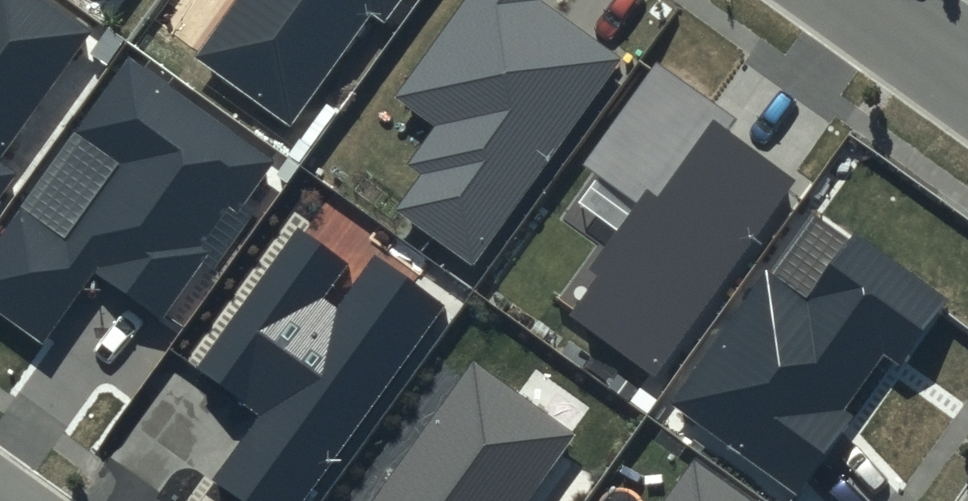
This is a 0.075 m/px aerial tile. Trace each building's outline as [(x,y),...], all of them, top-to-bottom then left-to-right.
[(51,0),(0,0),(0,197),(17,173),(1,161),(94,31),(51,0)] [(193,56),(290,124),(371,10),(385,20),(399,0),(232,0),(193,56)] [(545,0),(468,0),(399,97),(438,124),(408,165),(419,173),(393,211),(474,268),(625,56),(545,0)] [(128,59),(0,240),(0,313),(44,345),(94,274),(161,321),(274,162),(128,59)] [(736,120),(656,64),(584,165),(638,202),(590,269),(596,274),(567,315),(655,377),(795,178),(728,131),(736,120)] [(298,228),(198,369),(259,412),(210,481),(238,500),(305,500),(443,306),(373,256),(336,308),(323,299),(348,263),(298,228)] [(949,300),(855,232),(805,300),(767,273),(672,402),(797,493),(853,416),(844,409),(883,355),(900,368),(949,300)] [(474,356),(372,500),(532,500),(581,431),(474,356)] [(694,461),(665,500),(750,500),(694,461)]
